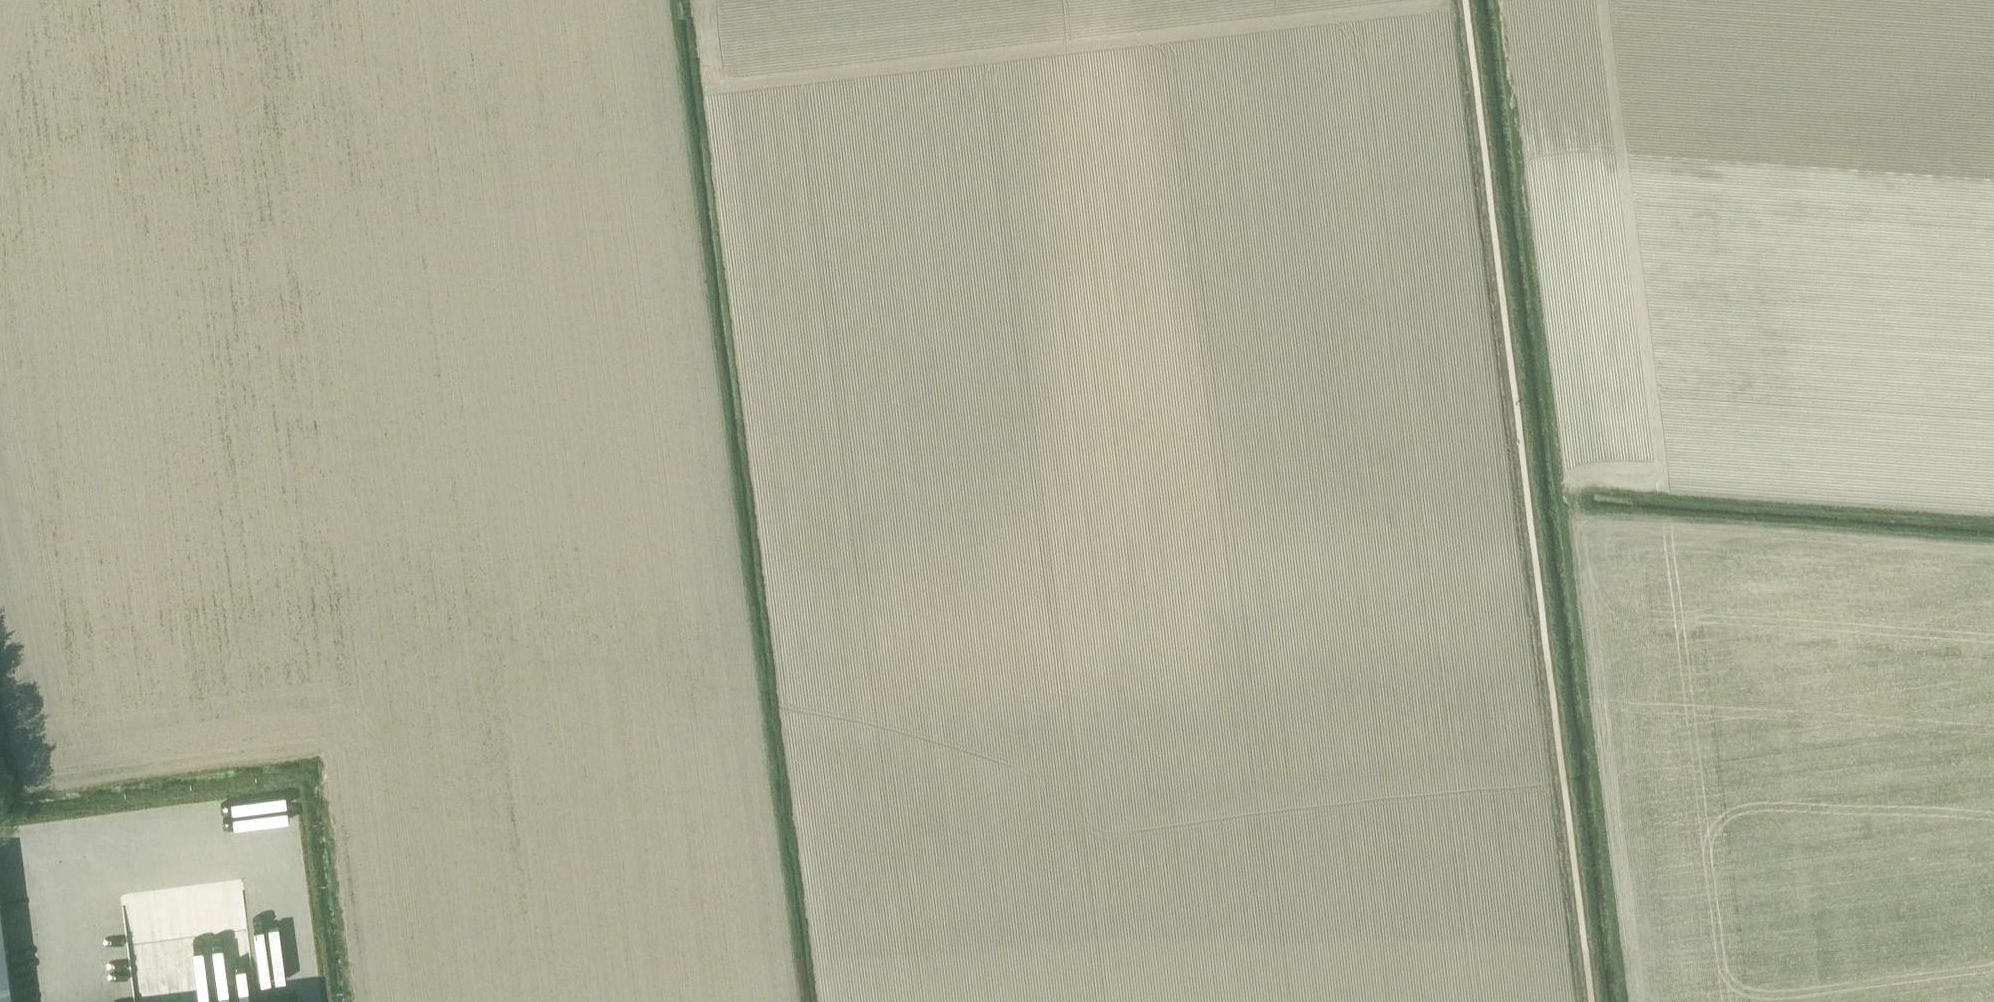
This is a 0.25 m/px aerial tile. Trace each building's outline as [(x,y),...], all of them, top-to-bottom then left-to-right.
[(11,981),(0,892),(0,983),(11,981)] [(11,981),(0,983),(0,1001),(14,1001),(11,981)] [(296,994),(230,1001),(297,1001),(296,994)]
